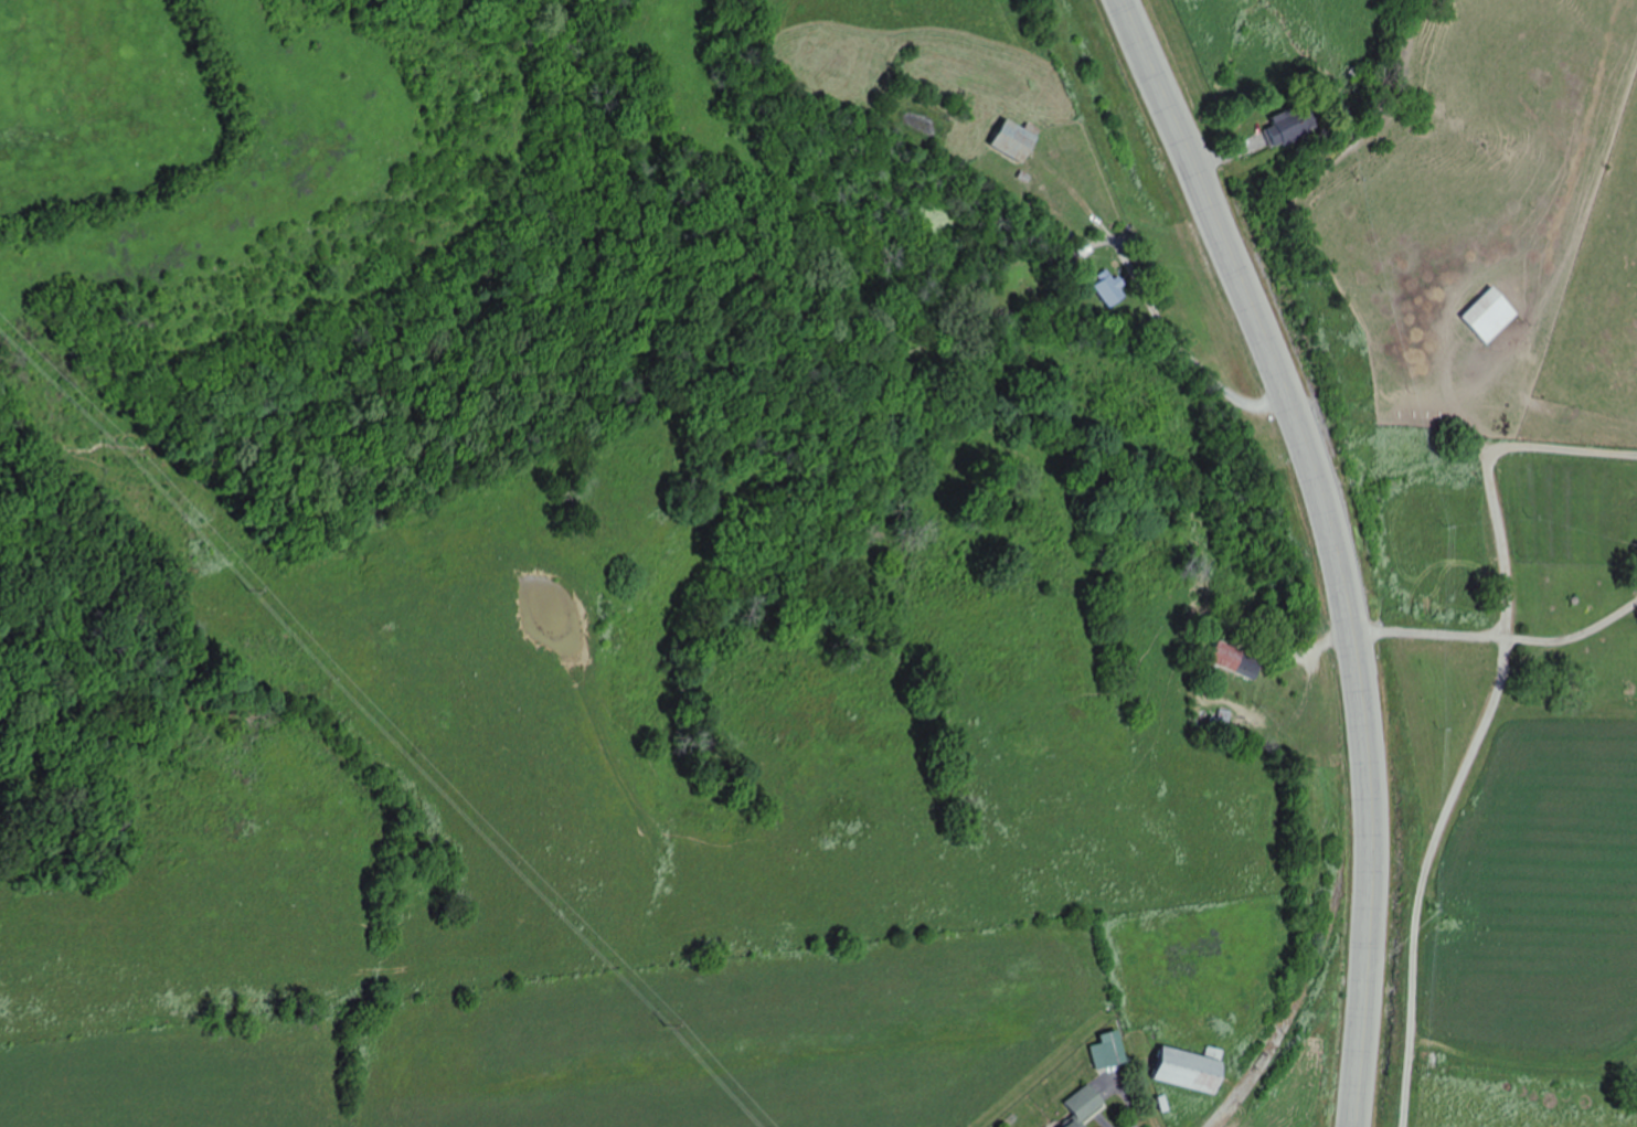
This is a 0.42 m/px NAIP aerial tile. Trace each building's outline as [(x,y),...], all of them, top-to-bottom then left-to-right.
[(1310,138),(1303,112),(1265,123),(1272,149),(1310,138)] [(1024,128),(1007,118),(991,145),(1023,164),(1041,132),(1027,124),(1024,128)] [(1131,294),(1110,267),(1090,283),(1111,310),(1131,294)] [(1522,313),(1495,286),(1464,317),(1491,344),(1522,313)] [(1264,663),(1219,640),(1209,660),(1255,682),(1264,663)] [(1125,1053),(1119,1030),(1100,1035),(1106,1058),(1125,1053)] [(1221,1095),(1230,1051),(1210,1047),(1208,1055),(1164,1046),(1157,1082),(1221,1095)] [(1078,1119),(1067,1126),(1087,1126),(1084,1123),(1107,1105),(1092,1084),(1066,1103),(1078,1119)]
